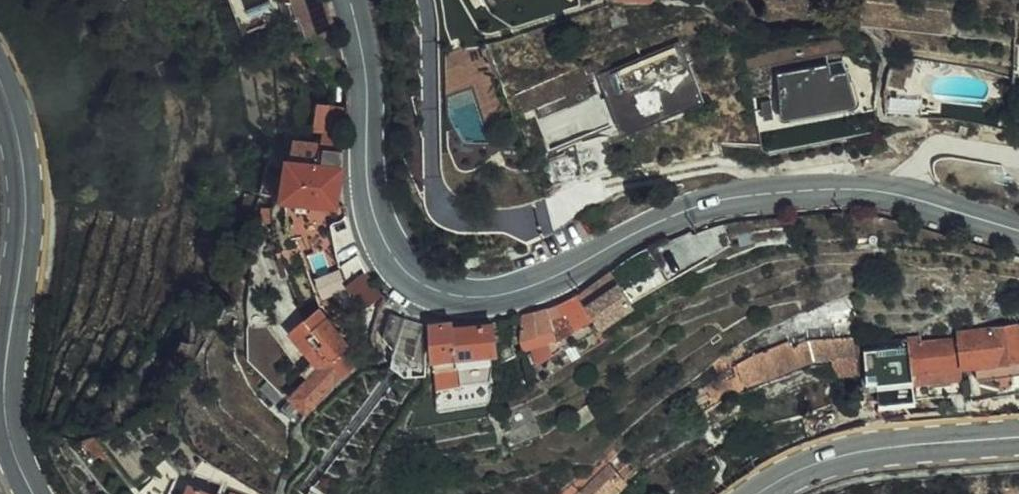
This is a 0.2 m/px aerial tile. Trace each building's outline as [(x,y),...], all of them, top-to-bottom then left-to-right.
[(297,24),(304,23),(325,20),(320,0),(290,0),(297,24)] [(330,38),(325,20),(304,23),(306,34),(302,35),(303,45),(304,49),(314,48),(326,45),(332,44),(330,38)] [(663,84),(678,78),(669,55),(648,63),(646,62),(644,55),(649,53),(645,43),(644,42),(598,60),(603,71),(608,69),(611,78),(600,83),(605,94),(612,92),(618,107),(636,100),(647,95),(664,87),(663,84)] [(1000,53),(1000,58),(1003,57),(1005,64),(1018,64),(1018,55),(1015,55),(1000,53)] [(795,59),(766,65),(773,102),(775,102),(840,90),(836,64),(819,67),(817,55),(795,59)] [(812,130),(827,127),(823,104),(816,104),(771,113),(768,100),(758,102),(754,78),(743,81),(746,97),(753,135),(770,136),(786,135),(812,130)] [(652,105),(647,95),(636,100),(640,111),(652,105)] [(828,131),(827,127),(812,130),(786,135),(770,136),(753,135),(755,143),(799,136),(828,131)] [(328,158),(329,137),(320,135),(320,130),(310,129),(309,132),(307,153),(279,149),(274,181),(274,183),(290,186),(312,190),(322,192),(324,179),(326,171),(328,158)] [(550,146),(526,157),(537,183),(540,185),(563,174),(552,150),(550,146)] [(355,299),(373,283),(356,263),(338,279),(355,299)] [(619,290),(620,289),(612,278),(607,271),(597,278),(590,265),(579,272),(569,279),(566,280),(568,284),(578,298),(583,306),(586,312),(606,299),(619,290)] [(568,284),(566,280),(550,286),(535,292),(522,297),(509,301),(509,305),(508,329),(540,315),(543,323),(566,313),(583,306),(578,298),(568,284)] [(314,305),(300,315),(309,326),(313,331),(310,333),(322,349),(333,340),(332,338),(324,329),(330,325),(314,305)] [(847,305),(822,306),(822,345),(847,343),(847,305)] [(822,345),(822,306),(819,307),(819,327),(798,328),(791,328),(777,333),(777,332),(774,324),(738,336),(722,346),(723,348),(716,350),(719,358),(726,354),(729,363),(744,357),(746,362),(776,352),(785,349),(785,348),(785,345),(805,345),(818,344),(822,345)] [(443,309),(419,312),(420,318),(424,348),(442,346),(448,345),(444,316),(444,312),(443,309)] [(282,387),(296,399),(309,385),(321,373),(337,360),(344,353),(333,340),(322,349),(310,333),(313,331),(309,326),(300,315),(298,311),(282,323),(279,326),(284,331),(298,347),(307,356),(305,359),(291,373),(279,385),(282,387)] [(444,316),(448,345),(464,343),(478,340),(483,339),(480,311),(474,312),(458,314),(444,316)] [(1014,344),(1010,314),(947,322),(948,329),(951,353),(962,352),(969,352),(1004,348),(1015,347),(1014,344)] [(508,329),(508,341),(518,335),(543,323),(540,315),(508,329)] [(951,353),(948,329),(905,333),(862,337),(861,340),(852,341),(856,370),(864,369),(866,368),(866,371),(902,368),(901,360),(926,356),(951,353)] [(478,340),(480,350),(482,350),(487,348),(499,344),(506,342),(501,335),(494,337),(483,339),(478,340)] [(442,346),(424,348),(425,362),(427,378),(453,372),(477,367),(481,366),(480,352),(480,350),(478,340),(464,343),(448,345),(442,346)] [(1013,364),(1017,363),(1015,347),(1004,348),(969,352),(962,352),(964,368),(989,366),(1013,364)] [(903,387),(903,386),(902,368),(866,371),(867,378),(869,390),(870,391),(903,387)] [(599,483),(613,469),(597,453),(596,453),(557,493),(590,493),(599,483)] [(249,491),(220,480),(217,486),(192,476),(181,472),(180,472),(172,493),(171,493),(248,493),(249,491)] [(172,493),(151,484),(148,493),(171,493),(172,493)]
